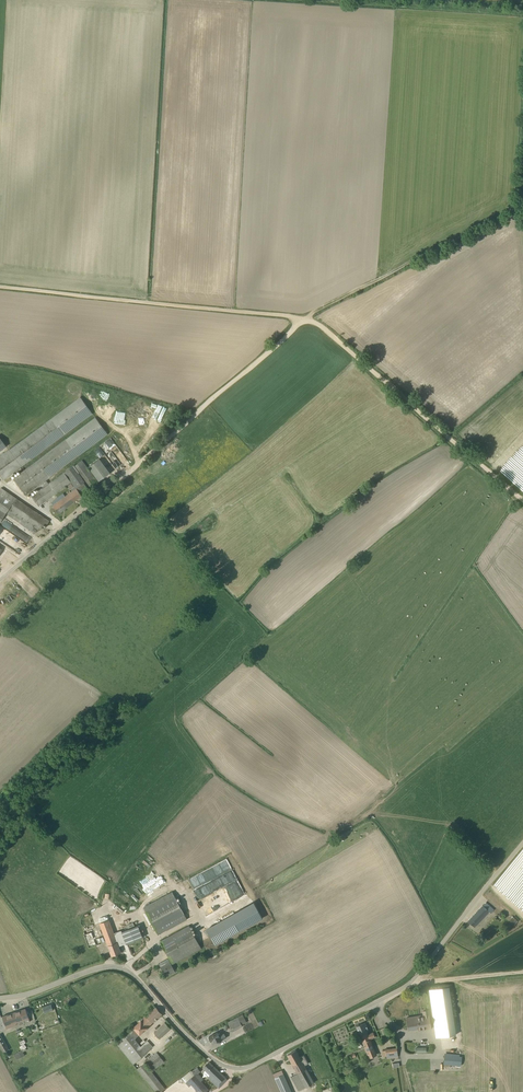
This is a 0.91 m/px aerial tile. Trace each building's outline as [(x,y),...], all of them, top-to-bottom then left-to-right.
[(80,397),(0,456),(0,476),(3,480),(92,414),(80,397)] [(107,434),(95,417),(12,478),(25,495),(107,434)] [(110,473),(99,458),(88,467),(99,481),(110,473)] [(82,484),(85,482),(82,478),(78,473),(79,472),(91,489),(99,483),(82,460),(75,466),(74,465),(31,496),(38,506),(71,482),(74,487),(69,490),(70,492),(65,496),(63,493),(50,502),(58,513),(88,491),(82,484)] [(47,480),(39,486),(41,488),(49,482),(47,480)] [(5,514),(29,530),(31,526),(32,526),(39,530),(44,523),(46,524),(49,521),(0,489),(0,488),(0,521),(5,514)] [(12,595),(17,591),(8,581),(3,585),(12,595)] [(214,864),(219,877),(195,887),(202,906),(234,894),(236,900),(245,897),(230,858),(214,864)] [(172,891),(143,907),(158,935),(187,920),(172,891)] [(215,944),(262,918),(253,902),(206,928),(215,944)] [(491,913),(494,910),(486,902),(483,906),(482,905),(468,921),(474,927),(489,912),(491,913)] [(109,919),(99,923),(111,956),(121,952),(118,944),(121,942),(121,941),(118,931),(114,933),(109,919)] [(138,925),(121,931),(126,944),(142,937),(138,925)] [(160,941),(172,964),(201,948),(188,925),(160,941)] [(102,943),(97,929),(83,934),(88,948),(102,943)] [(158,963),(166,977),(175,972),(168,958),(158,963)] [(436,1037),(456,1035),(449,987),(429,989),(436,1037)] [(42,1007),(44,1013),(53,1010),(53,1009),(54,1009),(52,1004),(51,1004),(42,1007)] [(135,1038),(162,1014),(156,1007),(133,1027),(133,1028),(116,1042),(133,1064),(145,1053),(153,1046),(147,1040),(141,1045),(135,1038)] [(25,1008),(2,1016),(6,1029),(29,1021),(25,1008)] [(418,1030),(431,1028),(428,1010),(423,1011),(423,1015),(406,1017),(408,1031),(418,1029),(418,1030)] [(227,1022),(232,1032),(242,1026),(241,1025),(247,1022),(242,1014),(227,1022)] [(154,1033),(151,1036),(156,1041),(159,1038),(159,1039),(170,1028),(165,1022),(154,1033)] [(368,1031),(365,1022),(356,1026),(369,1058),(377,1055),(371,1039),(375,1037),(373,1032),(368,1033),(367,1032),(368,1031)] [(209,1037),(208,1038),(210,1040),(211,1040),(211,1041),(212,1040),(213,1043),(216,1041),(217,1043),(222,1040),(226,1038),(224,1033),(219,1035),(217,1032),(209,1036),(209,1037)] [(0,1033),(0,1034),(0,1046),(3,1052),(9,1049),(0,1033)] [(13,1054),(17,1059),(24,1055),(23,1051),(26,1049),(25,1047),(26,1047),(25,1044),(24,1044),(19,1046),(21,1050),(13,1054)] [(385,1050),(382,1051),(382,1056),(386,1056),(387,1058),(398,1057),(396,1047),(385,1049),(385,1050)] [(300,1058),(295,1050),(287,1055),(297,1073),(291,1077),(298,1091),(314,1082),(304,1065),(308,1063),(304,1055),(300,1058)] [(443,1064),(461,1066),(461,1056),(459,1056),(459,1052),(446,1051),(446,1053),(445,1053),(444,1053),(443,1064)] [(156,1052),(137,1068),(156,1091),(160,1091),(167,1087),(154,1071),(152,1072),(152,1071),(164,1061),(156,1052)] [(227,1079),(209,1062),(203,1068),(208,1073),(207,1075),(208,1076),(207,1077),(218,1088),(227,1079)] [(192,1071),(194,1074),(187,1080),(198,1091),(205,1091),(208,1089),(201,1081),(203,1079),(198,1073),(200,1071),(197,1067),(192,1071)] [(273,1074),(280,1091),(292,1091),(282,1070),(273,1074)]
